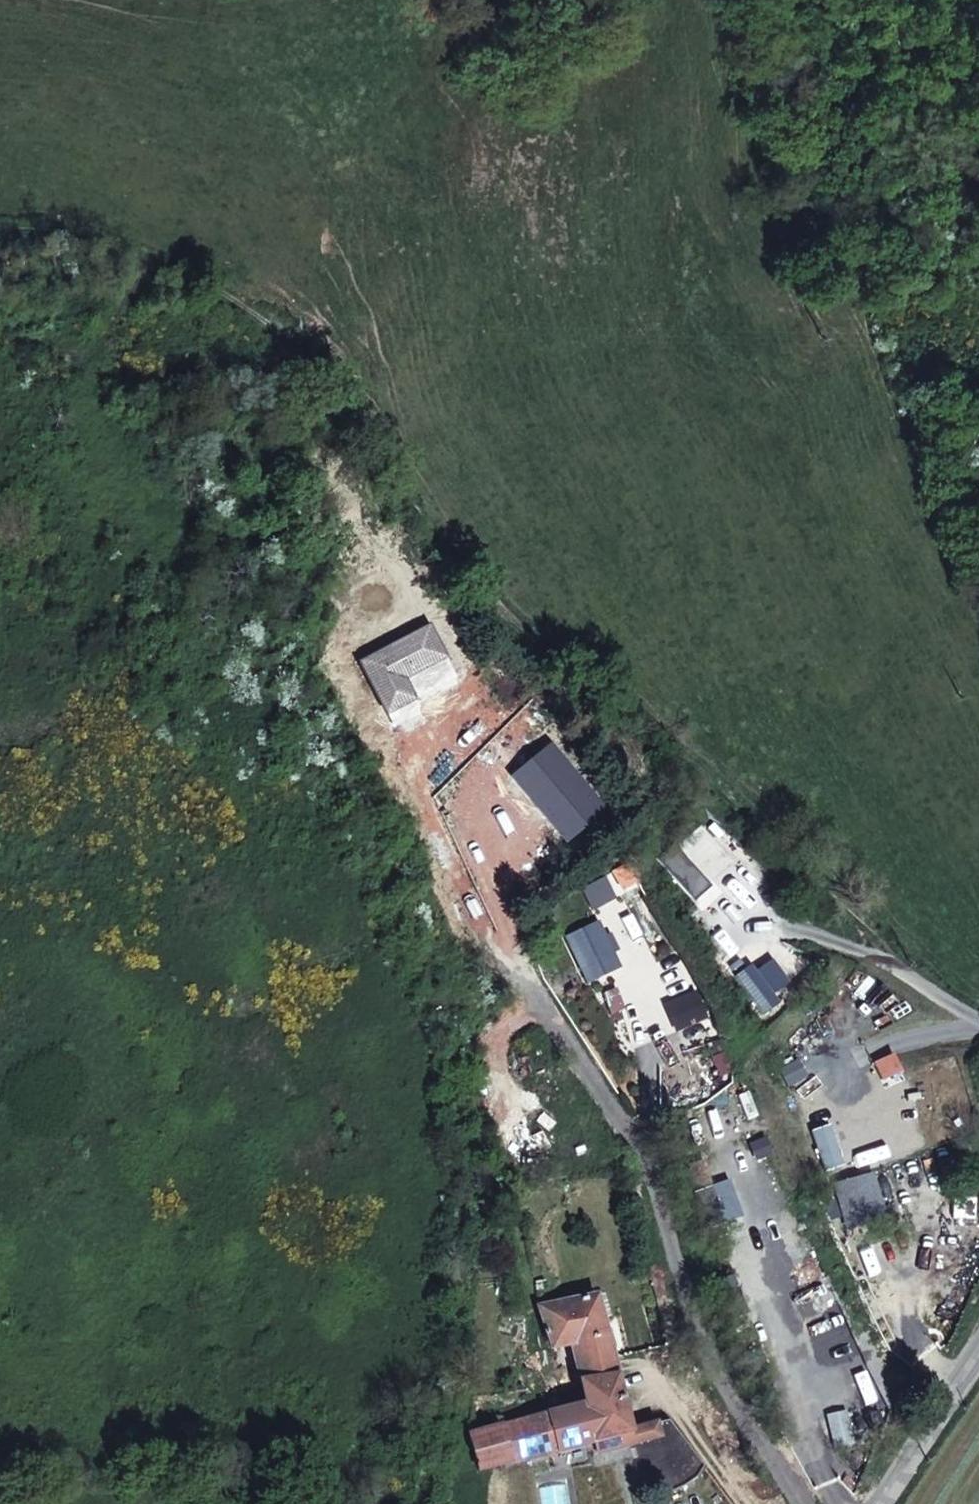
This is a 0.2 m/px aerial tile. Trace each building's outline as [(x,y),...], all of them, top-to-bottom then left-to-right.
[(607,1339),(596,1295),(539,1307),(552,1348),(607,1339)] [(613,1359),(607,1339),(572,1345),(581,1381),(617,1375),(613,1359)] [(631,1430),(617,1375),(581,1381),(579,1382),(594,1441),(631,1432),(631,1430)] [(594,1441),(584,1404),(545,1414),(554,1451),(566,1448),(575,1446),(594,1441)] [(554,1451),(545,1414),(500,1426),(509,1463),(510,1463),(513,1462),(554,1451)] [(703,1467),(667,1421),(654,1424),(657,1436),(633,1442),(648,1489),(669,1492),(684,1486),(694,1479),(703,1467)] [(509,1463),(500,1426),(468,1434),(478,1471),(509,1463)] [(578,1453),(575,1446),(566,1448),(569,1456),(578,1453)]
